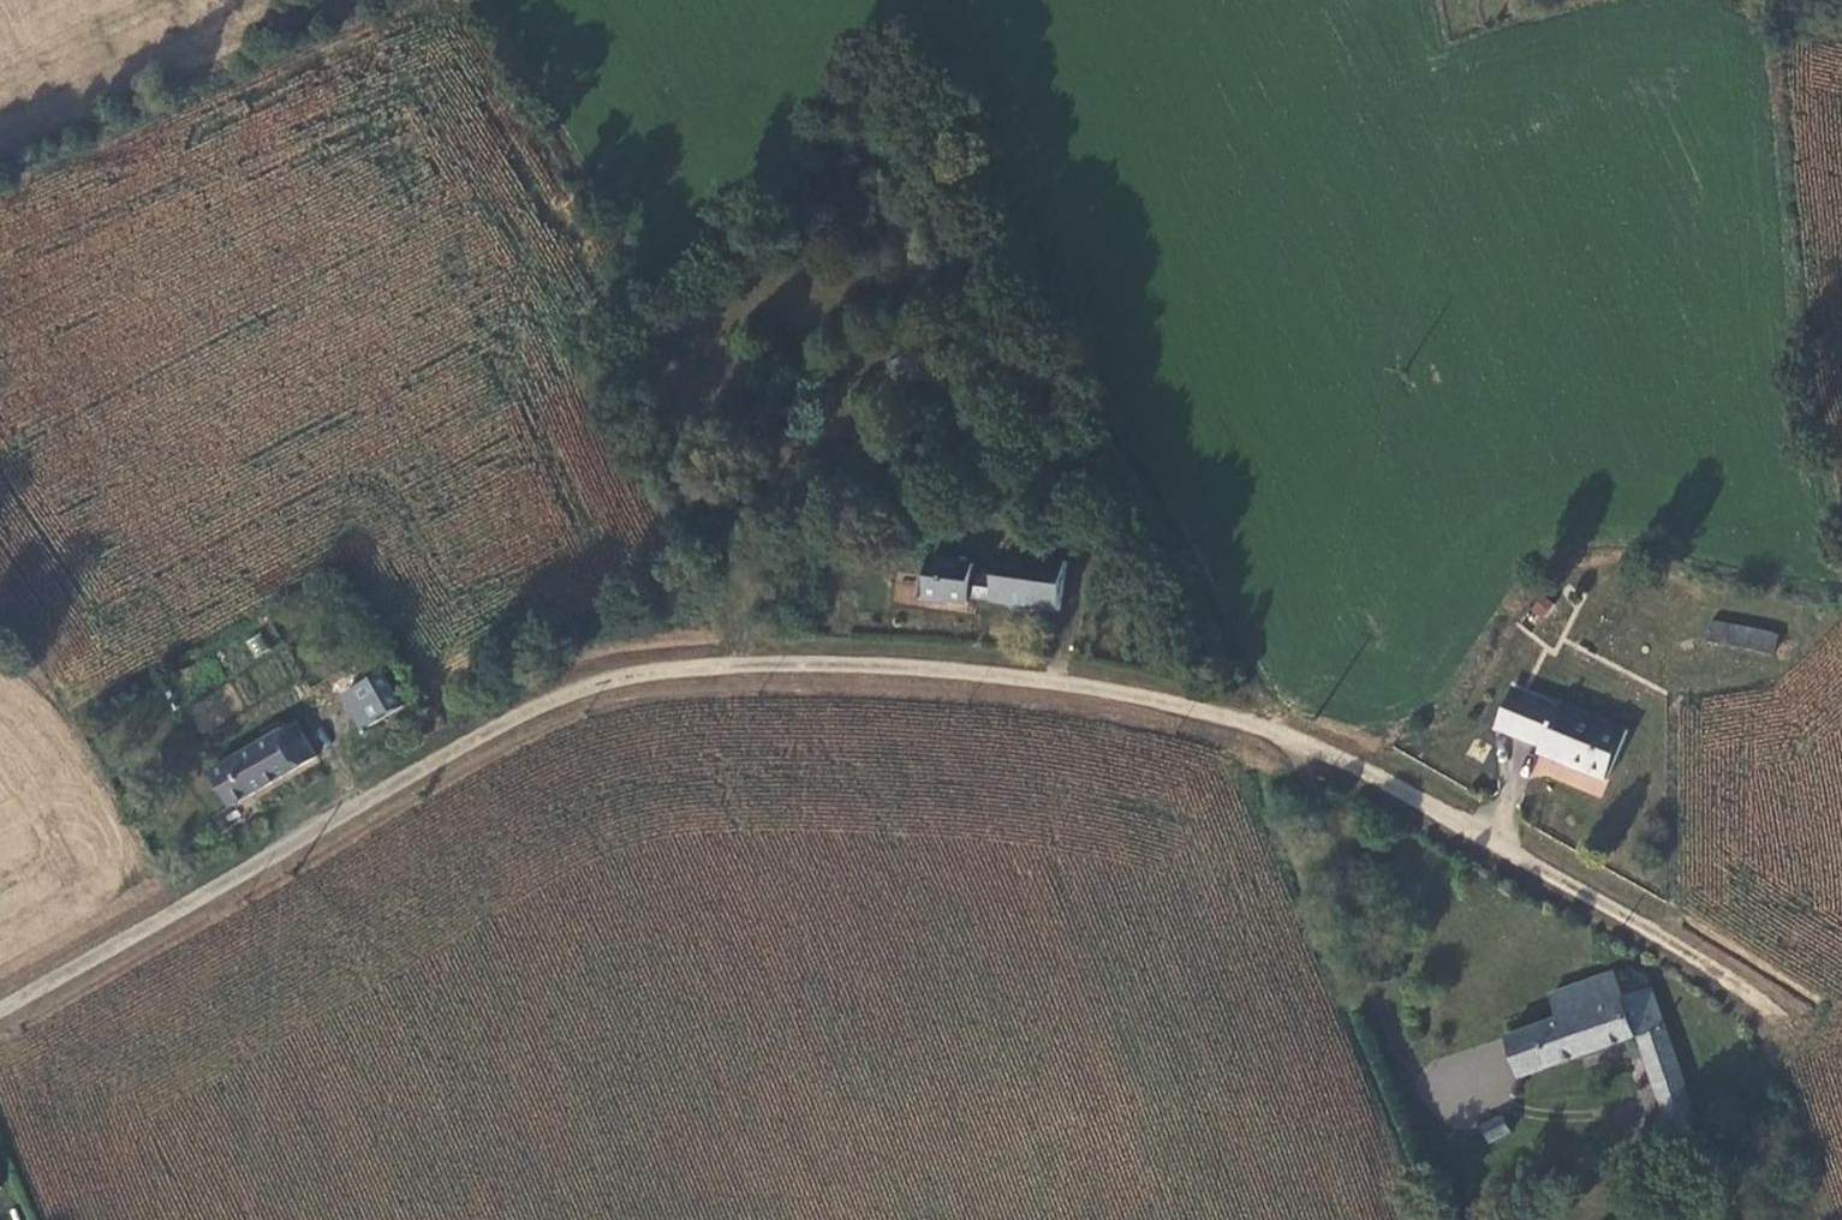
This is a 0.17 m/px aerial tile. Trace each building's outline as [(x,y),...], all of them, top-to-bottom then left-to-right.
[(927,574),(924,596),(951,600),(951,596),(968,598),(968,594),(992,598),(991,599),(1009,602),(1013,607),(1030,610),(1035,606),(1059,609),(1066,560),(1018,553),(1016,566),(997,564),(996,574),(973,570),(974,561),(933,556),(930,574),(927,574)] [(1773,655),(1778,634),(1711,618),(1706,639),(1773,655)] [(367,716),(348,685),(321,702),(340,733),(367,716)] [(1536,751),(1606,778),(1625,731),(1554,703),(1553,707),(1512,691),(1497,729),(1538,746),(1536,751)] [(299,722),(212,776),(234,813),(321,759),(299,722)] [(1664,1114),(1693,1104),(1650,985),(1621,994),(1613,969),(1548,994),(1556,1016),(1500,1037),(1517,1083),(1636,1040),(1661,1115),(1664,1114)] [(1671,1136),(1701,1126),(1693,1104),(1664,1114),(1671,1136)] [(1504,1118),(1481,1130),(1491,1149),(1513,1138),(1504,1118)]
